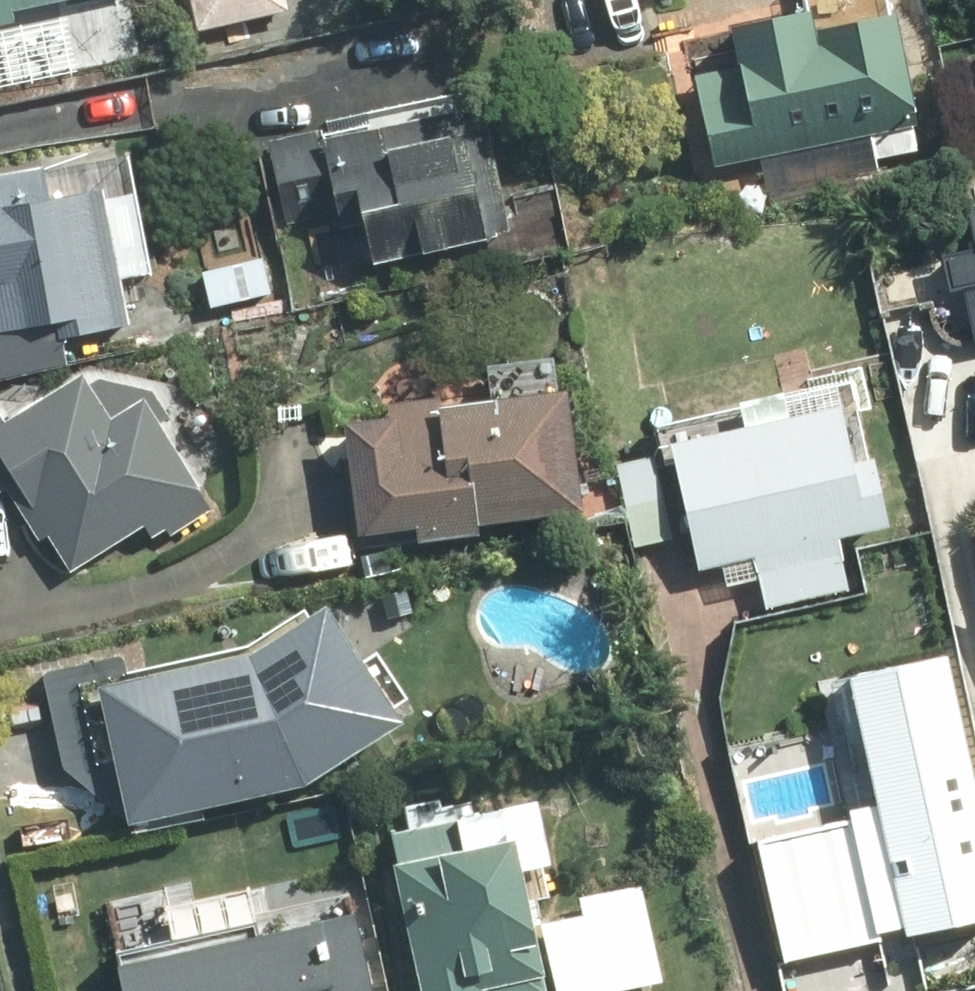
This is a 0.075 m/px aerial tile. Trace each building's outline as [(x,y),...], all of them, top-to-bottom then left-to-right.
[(15,21),(12,9),(53,0),(0,0),(0,24),(15,21)] [(204,27),(287,8),(285,0),(198,0),(204,27)] [(967,10),(973,38),(974,37),(974,8),(967,10)] [(701,75),(721,164),(874,130),(878,155),(918,146),(912,123),(924,121),(900,15),(825,33),(820,12),(738,31),(745,65),(701,75)] [(488,105),(328,139),(325,130),(271,141),(287,223),(338,212),(340,224),(368,218),(377,260),(514,231),(488,105)] [(104,191),(54,199),(49,168),(0,176),(0,369),(61,358),(57,337),(128,323),(104,191)] [(933,207),(951,300),(974,296),(974,200),(933,207)] [(11,485),(42,538),(51,532),(73,568),(148,523),(155,535),(168,527),(172,533),(211,508),(172,444),(159,423),(171,416),(158,393),(101,379),(91,385),(85,376),(6,425),(0,415),(0,492),(11,485)] [(557,393),(444,408),(443,399),(395,405),(403,457),(349,465),(361,548),(485,531),(481,509),(522,504),(521,495),(570,488),(557,393)] [(848,408),(677,446),(704,569),(756,558),(767,609),(850,590),(838,537),(893,525),(878,459),(861,463),(848,408)] [(654,451),(623,458),(636,522),(667,515),(654,451)] [(595,527),(569,531),(572,551),(600,545),(595,527)] [(333,607),(254,656),(107,687),(135,822),(312,785),(408,724),(333,607)] [(875,737),(871,725),(839,732),(842,746),(786,759),(829,952),(947,926),(933,862),(946,858),(934,803),(973,795),(957,719),(902,731),(875,737)] [(524,869),(553,862),(540,803),(394,836),(429,990),(550,990),(548,978),(557,976),(560,990),(612,990),(662,980),(642,888),(584,900),(588,916),(546,926),(537,929),(524,869)] [(282,909),(223,921),(225,933),(174,944),(163,895),(114,905),(123,954),(117,955),(125,990),(299,990),(282,909)] [(350,915),(308,923),(322,990),(365,990),(350,915)]
